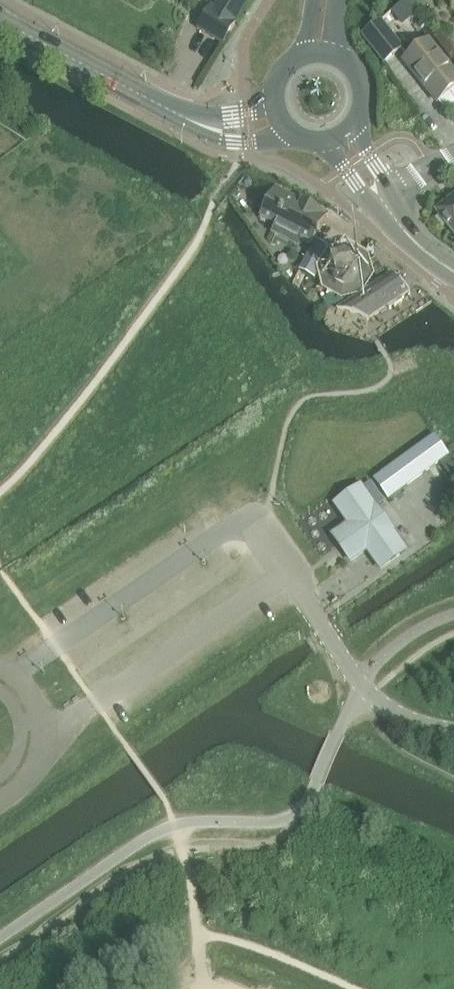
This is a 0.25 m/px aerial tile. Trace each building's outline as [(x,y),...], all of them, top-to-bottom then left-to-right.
[(222,44),(223,45),(251,0),(220,0),(215,9),(212,8),(199,30),(222,44)] [(407,1),(397,9),(407,22),(417,14),(407,1)] [(385,63),(403,49),(382,22),(364,36),(385,63)] [(405,61),(438,104),(453,91),(453,73),(429,42),(405,61)] [(276,190),(260,220),(275,227),(272,234),(298,248),(302,241),(313,247),(328,217),(276,190)] [(436,212),(453,236),(453,199),(436,212)] [(358,264),(348,258),(337,261),(331,271),(334,282),(344,288),(351,286),(356,283),(361,275),(358,264)] [(314,280),(305,276),(300,287),(310,300),(323,275),(319,272),(314,280)] [(401,299),(410,293),(393,275),(341,310),(371,319),(388,308),(390,311),(397,306),(403,302),(401,299)] [(389,500),(449,456),(435,437),(374,481),(389,500)] [(336,506),(349,525),(333,536),(343,549),(352,562),(368,551),(381,570),(407,552),(362,487),(336,506)]
